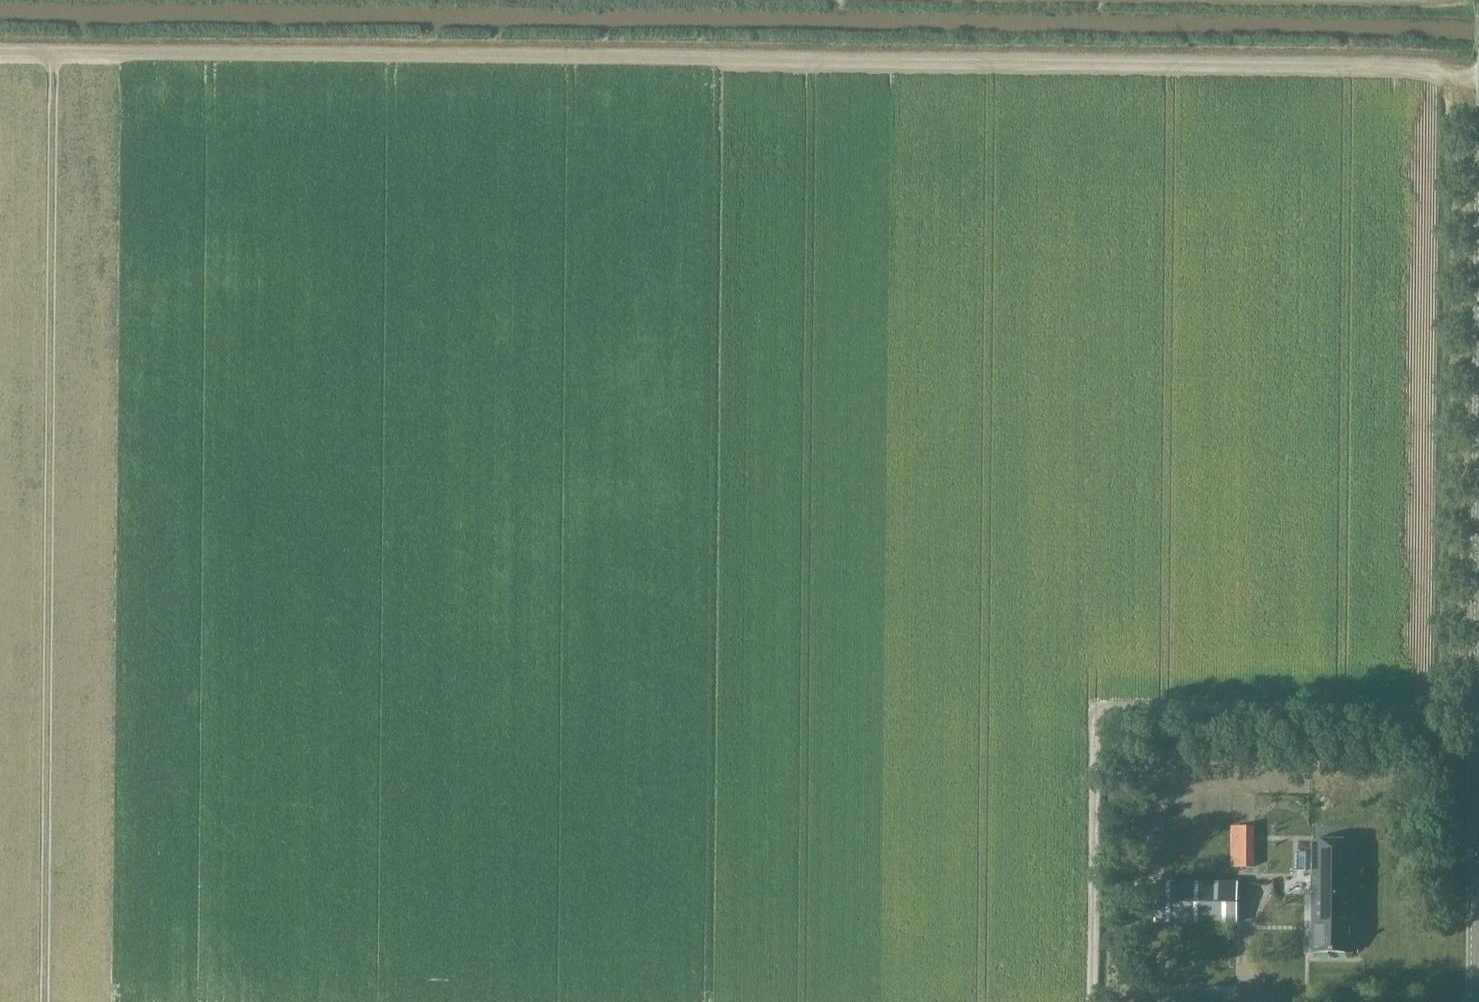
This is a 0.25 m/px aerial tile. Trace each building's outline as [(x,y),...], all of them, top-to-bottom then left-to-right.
[(1254,868),(1254,826),(1230,826),(1230,868),(1254,868)] [(1352,952),(1353,840),(1313,840),(1312,952),(1352,952)] [(1156,882),(1155,922),(1236,923),(1237,883),(1156,882)]
